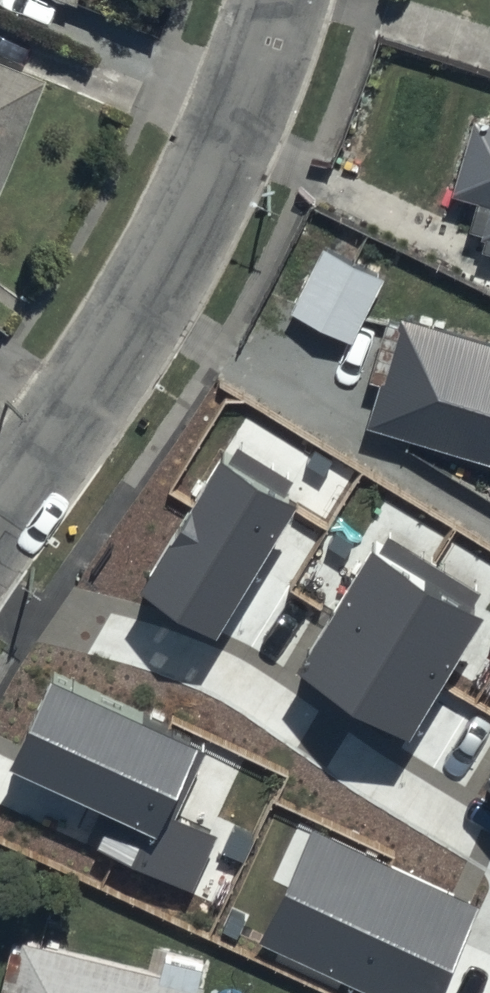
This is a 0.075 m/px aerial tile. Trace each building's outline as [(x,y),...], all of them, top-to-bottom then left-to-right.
[(0,70),(0,182),(38,85),(0,70)] [(471,108),(440,205),(489,219),(489,113),(471,108)] [(383,265),(321,233),(288,298),(350,329),(383,265)] [(401,299),(367,409),(489,447),(489,326),(401,299)] [(303,498),(227,452),(144,589),(219,634),(303,498)] [(489,612),(379,544),(297,675),(407,743),(489,612)] [(201,748),(52,680),(11,770),(112,817),(96,852),(190,895),(217,837),(170,816),(201,748)] [(312,831),(259,945),(363,992),(440,992),(480,909),(312,831)] [(21,924),(4,992),(197,992),(203,969),(21,924)]
